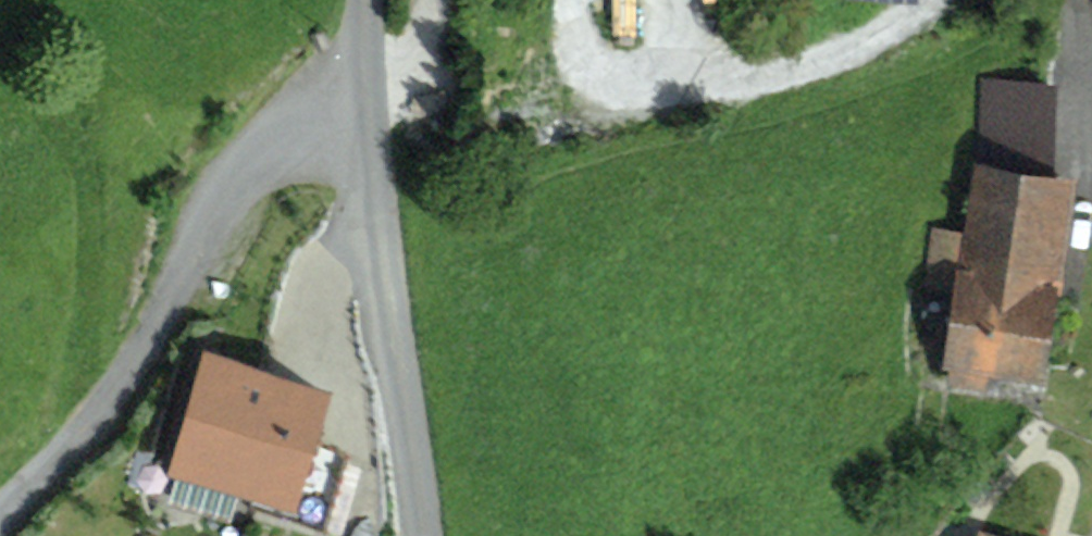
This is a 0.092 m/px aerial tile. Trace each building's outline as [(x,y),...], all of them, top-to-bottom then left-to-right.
[(981,76),(975,160),(1057,172),(1056,85),(981,76)] [(926,287),(954,291),(957,269),(1058,282),(1057,296),(1064,297),(1081,175),(1057,172),(975,160),(965,232),(934,228),(926,287)] [(1058,282),(957,269),(954,291),(950,329),(933,327),(930,350),(945,352),(943,369),(951,370),(949,386),(987,391),(989,375),(1045,382),(1057,296),(1058,282)] [(329,390),(208,353),(172,474),(257,500),(255,509),(322,530),(346,453),(313,443),(329,390)]
